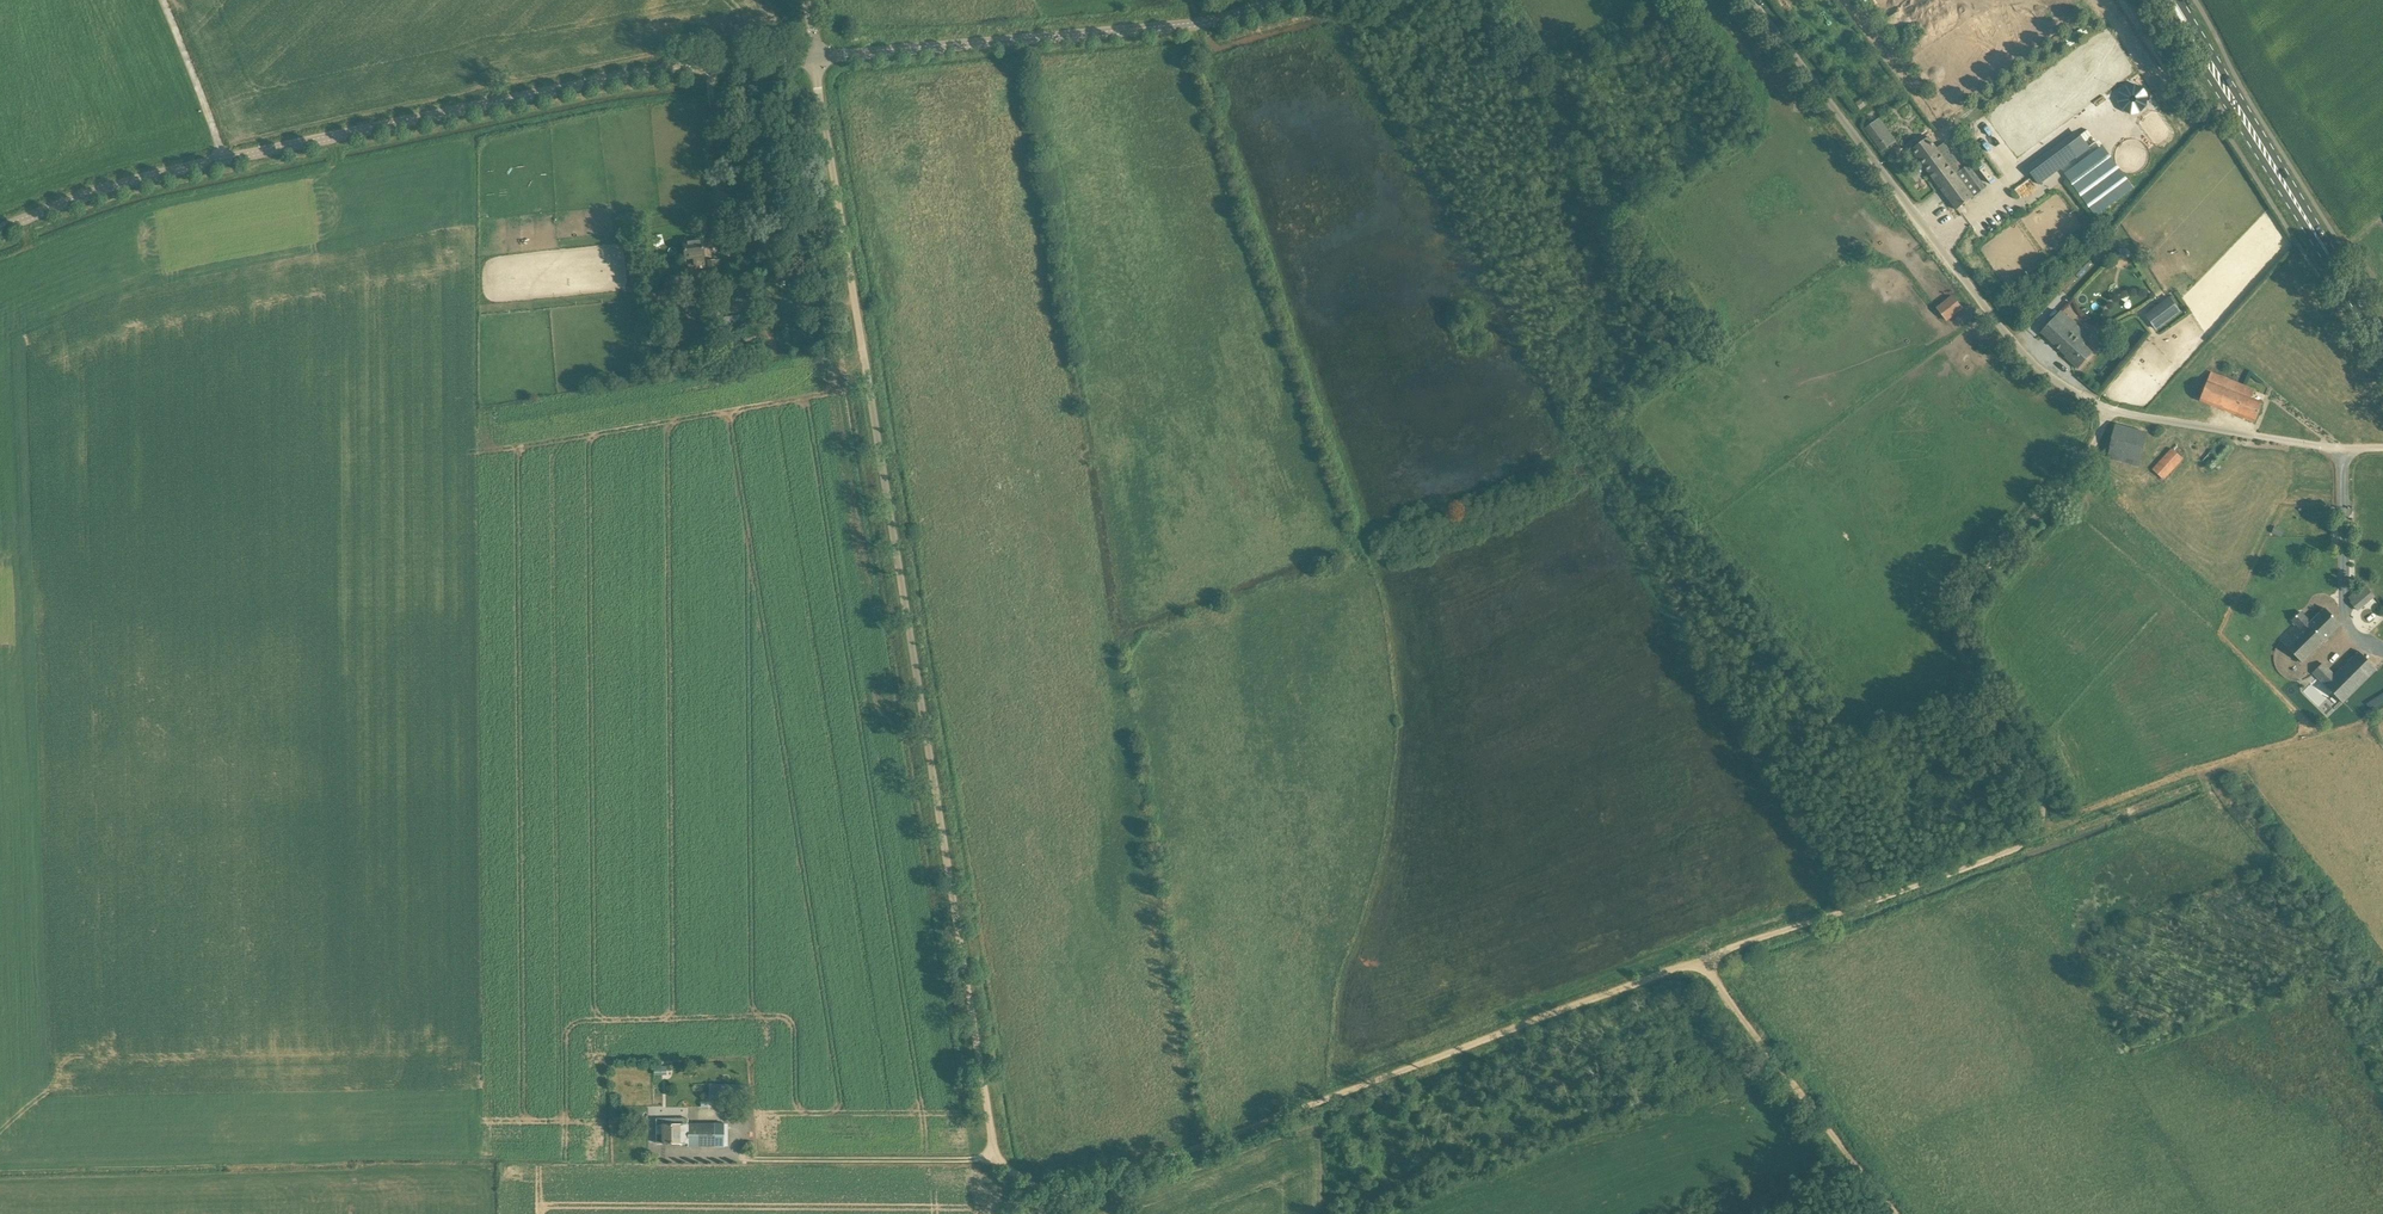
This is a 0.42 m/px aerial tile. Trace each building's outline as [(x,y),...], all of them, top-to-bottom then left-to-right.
[(2022,40),(2010,48),(2014,54),(2026,46),(2022,40)] [(1875,121),(1865,128),(1883,151),(1892,144),(1875,121)] [(2093,150),(2081,134),(2069,142),(2082,158),(2093,150)] [(1929,136),(1912,149),(1957,210),(1985,188),(1968,165),(1963,168),(1944,143),(1938,148),(1929,136)] [(694,258),(695,266),(706,265),(702,239),(683,241),(686,259),(694,258)] [(2121,257),(2130,258),(2130,248),(2122,247),(2121,257)] [(716,267),(715,260),(708,260),(709,274),(720,273),(720,266),(716,267)] [(722,292),(723,303),(737,301),(735,290),(722,292)] [(1936,305),(1946,320),(1963,309),(1953,294),(1936,305)] [(2169,296),(2145,315),(2156,329),(2181,311),(2169,296)] [(2078,368),(2093,352),(2083,344),(2090,336),(2062,310),(2042,333),(2066,356),(2066,357),(2078,368)] [(748,314),(749,322),(756,321),(755,313),(748,314)] [(2255,422),(2263,402),(2252,398),(2256,389),(2211,371),(2200,400),(2255,422)] [(2139,464),(2147,430),(2114,423),(2107,458),(2139,464)] [(2172,447),(2152,468),(2164,479),(2184,458),(2172,447)] [(2271,532),(2281,537),(2285,530),(2274,525),(2273,527),(2271,532)] [(2361,608),(2374,596),(2365,585),(2351,597),(2361,608)] [(2311,622),(2328,638),(2341,624),(2325,608),(2311,622)] [(2323,664),(2313,674),(2344,703),(2376,670),(2377,670),(2378,669),(2359,651),(2358,652),(2359,652),(2336,677),(2323,664)] [(709,1083),(708,1100),(739,1101),(740,1085),(709,1083)] [(663,1143),(688,1143),(688,1146),(724,1146),(724,1123),(690,1123),(690,1126),(688,1126),(688,1118),(663,1118),(663,1143)]
